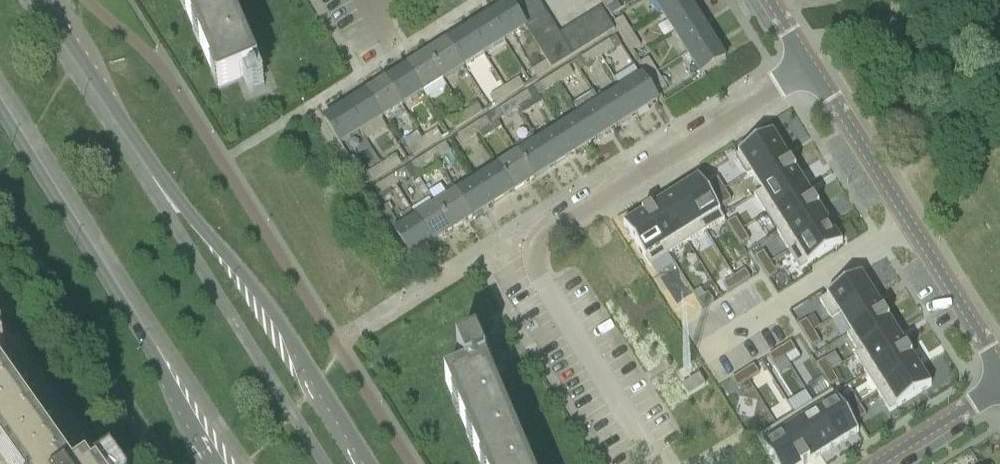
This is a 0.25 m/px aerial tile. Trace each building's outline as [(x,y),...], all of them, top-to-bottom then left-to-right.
[(241,80),(246,78),(252,91),(263,86),(257,72),(253,74),(222,0),(179,0),(217,90),(241,80)] [(537,0),(522,0),(511,7),(517,18),(539,4),(537,0)] [(605,10),(613,4),(610,0),(598,0),(605,10)] [(661,13),(682,0),(653,0),(661,13)] [(674,33),(699,17),(698,17),(687,0),(682,0),(661,13),(674,33)] [(488,17),(488,18),(504,44),(525,31),(523,28),(517,18),(511,7),(509,4),(508,5),(509,6),(489,19),(488,17)] [(546,14),(539,4),(517,18),(523,28),(546,14)] [(601,9),(590,15),(604,37),(614,30),(601,9)] [(523,28),(525,31),(530,38),(552,24),(546,14),(523,28)] [(590,15),(580,22),(593,44),(604,37),(590,15)] [(674,33),(687,54),(712,38),(712,37),(711,38),(698,18),(700,17),(699,17),(674,33)] [(468,30),(467,30),(484,57),(504,44),(488,18),(487,18),(488,19),(469,32),(468,30)] [(621,18),(613,23),(623,37),(630,32),(631,32),(622,18),(621,18)] [(580,22),(569,28),(583,50),(593,44),(580,22)] [(552,24),(530,38),(536,48),(559,35),(552,24)] [(569,28),(559,35),(572,57),(583,50),(569,28)] [(447,43),(463,70),(484,57),(467,30),(467,31),(468,32),(448,45),(447,43)] [(630,32),(623,37),(632,52),(639,47),(640,47),(637,42),(631,32),(630,32)] [(559,35),(536,48),(545,62),(531,71),(536,80),(572,57),(559,35)] [(609,41),(595,50),(600,58),(614,49),(620,45),(615,37),(609,41)] [(712,38),(687,54),(700,75),(726,59),(725,58),(724,59),(712,39),(713,39),(712,38)] [(427,56),(426,56),(443,83),(463,70),(447,43),(446,44),(447,45),(427,57),(427,56)] [(600,58),(595,50),(580,59),(586,68),(600,58)] [(406,69),(422,96),(443,83),(426,56),(426,57),(426,58),(407,70),(406,69)] [(648,59),(639,64),(648,79),(656,73),(648,59)] [(568,65),(554,74),(560,83),(573,74),(568,65)] [(386,82),(385,82),(402,109),(422,96),(406,69),(405,69),(406,71),(387,83),(386,82)] [(656,73),(648,79),(657,93),(665,88),(666,88),(656,73)] [(560,83),(554,74),(539,84),(545,92),(560,83)] [(640,76),(620,89),(637,116),(636,114),(656,102),(657,103),(640,76)] [(518,79),(503,88),(508,97),(523,88),(518,79)] [(365,95),(381,122),(402,109),(385,82),(386,84),(366,96),(365,95)] [(503,88),(489,97),(494,106),(508,97),(503,88)] [(526,92),(513,101),(518,109),(522,116),(542,103),(532,88),(526,92)] [(620,89),(600,101),(617,128),(617,126),(635,115),(636,116),(637,116),(620,89)] [(345,108),(344,108),(361,134),(381,122),(365,95),(364,95),(365,96),(345,109),(345,108)] [(518,109),(513,101),(498,110),(503,119),(518,109)] [(600,101),(580,114),(596,141),(597,140),(596,139),(615,127),(616,128),(617,128),(600,101)] [(477,105),(463,114),(468,122),(482,113),(477,105)] [(324,121),(340,147),(358,136),(361,134),(352,121),(344,108),(344,109),(326,121),(325,122),(325,121),(324,121)] [(463,114),(448,123),(454,131),(468,122),(463,114)] [(486,118),(472,127),(477,135),(478,135),(482,141),(501,129),(491,114),(486,118)] [(580,114),(558,128),(575,154),(574,152),(595,140),(595,141),(596,141),(580,114)] [(477,135),(472,127),(457,136),(462,145),(477,135)] [(558,128),(538,141),(554,167),(555,167),(554,165),(574,153),(574,155),(575,154),(558,128)] [(436,130),(421,140),(427,148),(441,139),(436,130)] [(772,134),(734,157),(747,177),(751,175),(751,174),(783,154),(772,135),(773,135),(772,134)] [(420,141),(407,149),(413,157),(427,148),(421,140),(420,141)] [(538,141),(517,153),(534,180),(533,178),(553,166),(554,167),(538,141)] [(445,144),(431,153),(436,161),(450,152),(445,144)] [(436,161),(431,153),(416,162),(422,171),(436,161)] [(517,153),(497,166),(514,193),(513,191),(533,179),(534,180),(517,153)] [(783,154),(751,174),(751,175),(761,191),(762,192),(795,171),(790,164),(789,164),(783,154)] [(395,156),(381,166),(386,174),(401,165),(395,156)] [(386,174),(381,166),(367,174),(372,183),(386,174)] [(497,166),(476,179),(493,206),(493,204),(512,192),(513,193),(514,193),(497,166)] [(404,170),(390,178),(395,187),(409,178),(404,170)] [(761,191),(753,196),(765,215),(806,190),(795,173),(795,171),(762,192),(761,191)] [(395,187),(390,178),(375,188),(380,196),(395,187)] [(476,179),(456,192),(473,219),(472,217),(492,205),(493,206),(476,179)] [(697,181),(680,192),(705,232),(724,221),(698,179),(697,179),(697,181)] [(717,179),(709,185),(715,196),(724,191),(717,179)] [(446,198),(435,205),(452,232),(453,231),(452,230),(471,218),(472,219),(473,219),(456,192),(455,192),(452,187),(444,193),(447,198),(446,198)] [(431,199),(435,205),(446,198),(439,188),(429,194),(431,199)] [(806,190),(765,215),(777,234),(818,208),(813,200),(812,200),(806,190)] [(724,191),(715,196),(723,207),(731,202),(724,191)] [(680,192),(661,203),(686,244),(705,232),(680,192)] [(415,218),(435,205),(431,199),(411,211),(415,218)] [(650,210),(642,215),(668,256),(686,244),(661,203),(651,210),(650,210)] [(435,205),(415,218),(432,245),(431,243),(451,231),(452,232),(435,205)] [(818,208),(777,234),(788,253),(829,227),(818,209),(818,208)] [(402,222),(392,228),(394,232),(411,258),(410,256),(430,244),(431,245),(432,245),(415,218),(414,218),(410,212),(400,218),(402,222)] [(624,225),(623,226),(649,268),(668,256),(642,215),(641,215),(642,215),(625,226),(624,225)] [(735,219),(726,225),(733,236),(742,230),(735,219)] [(829,227),(788,253),(800,271),(842,245),(841,244),(840,245),(829,227)] [(742,230),(733,236),(740,247),(749,241),(742,230)] [(763,253),(754,258),(761,269),(770,264),(763,253)] [(770,264),(761,269),(768,280),(777,275),(770,264)] [(744,271),(733,278),(739,287),(750,280),(744,271)] [(861,275),(819,302),(832,322),(840,317),(839,316),(872,296),(860,277),(861,276),(861,275)] [(733,278),(722,285),(728,294),(739,287),(733,278)] [(708,294),(697,301),(702,310),(713,303),(708,294)] [(872,296),(839,316),(840,317),(850,333),(850,334),(883,313),(883,312),(883,313),(872,296)] [(697,301),(686,308),(691,317),(702,310),(697,301)] [(850,333),(846,336),(858,354),(894,331),(888,322),(889,321),(883,313),(850,334),(850,333)] [(806,321),(797,326),(804,337),(813,332),(806,321)] [(1,330),(0,334),(0,341),(1,342),(0,342),(0,437),(19,463),(108,463),(15,332),(1,330)] [(858,354),(853,357),(865,375),(906,350),(906,349),(894,331),(858,354)] [(813,332),(804,337),(811,349),(820,343),(813,332)] [(479,463),(521,463),(481,370),(493,365),(494,367),(495,366),(494,363),(493,364),(489,354),(490,354),(484,339),(482,340),(483,341),(475,344),(476,347),(457,355),(465,376),(445,384),(479,463)] [(790,343),(779,350),(784,359),(795,352),(790,343)] [(779,350),(768,357),(773,366),(784,359),(779,350)] [(906,350),(865,375),(877,394),(918,369),(911,358),(906,350)] [(824,361),(815,366),(822,377),(831,372),(824,361)] [(753,366),(742,373),(748,382),(759,375),(753,366)] [(918,369),(877,394),(889,413),(931,387),(930,386),(929,387),(918,369)] [(831,372),(822,377),(829,388),(838,383),(831,372)] [(742,373),(731,380),(736,389),(748,382),(742,373)] [(681,387),(688,397),(705,387),(698,377),(681,387)] [(832,392),(813,404),(838,445),(856,434),(857,435),(858,434),(832,392)] [(852,394),(843,400),(850,411),(859,405),(852,394)] [(813,404),(794,416),(819,456),(838,445),(813,404)] [(859,405),(850,411),(857,422),(866,416),(859,405)] [(775,427),(798,463),(808,463),(809,463),(819,456),(794,416),(775,427)] [(757,439),(772,463),(798,463),(775,427),(757,439)]
